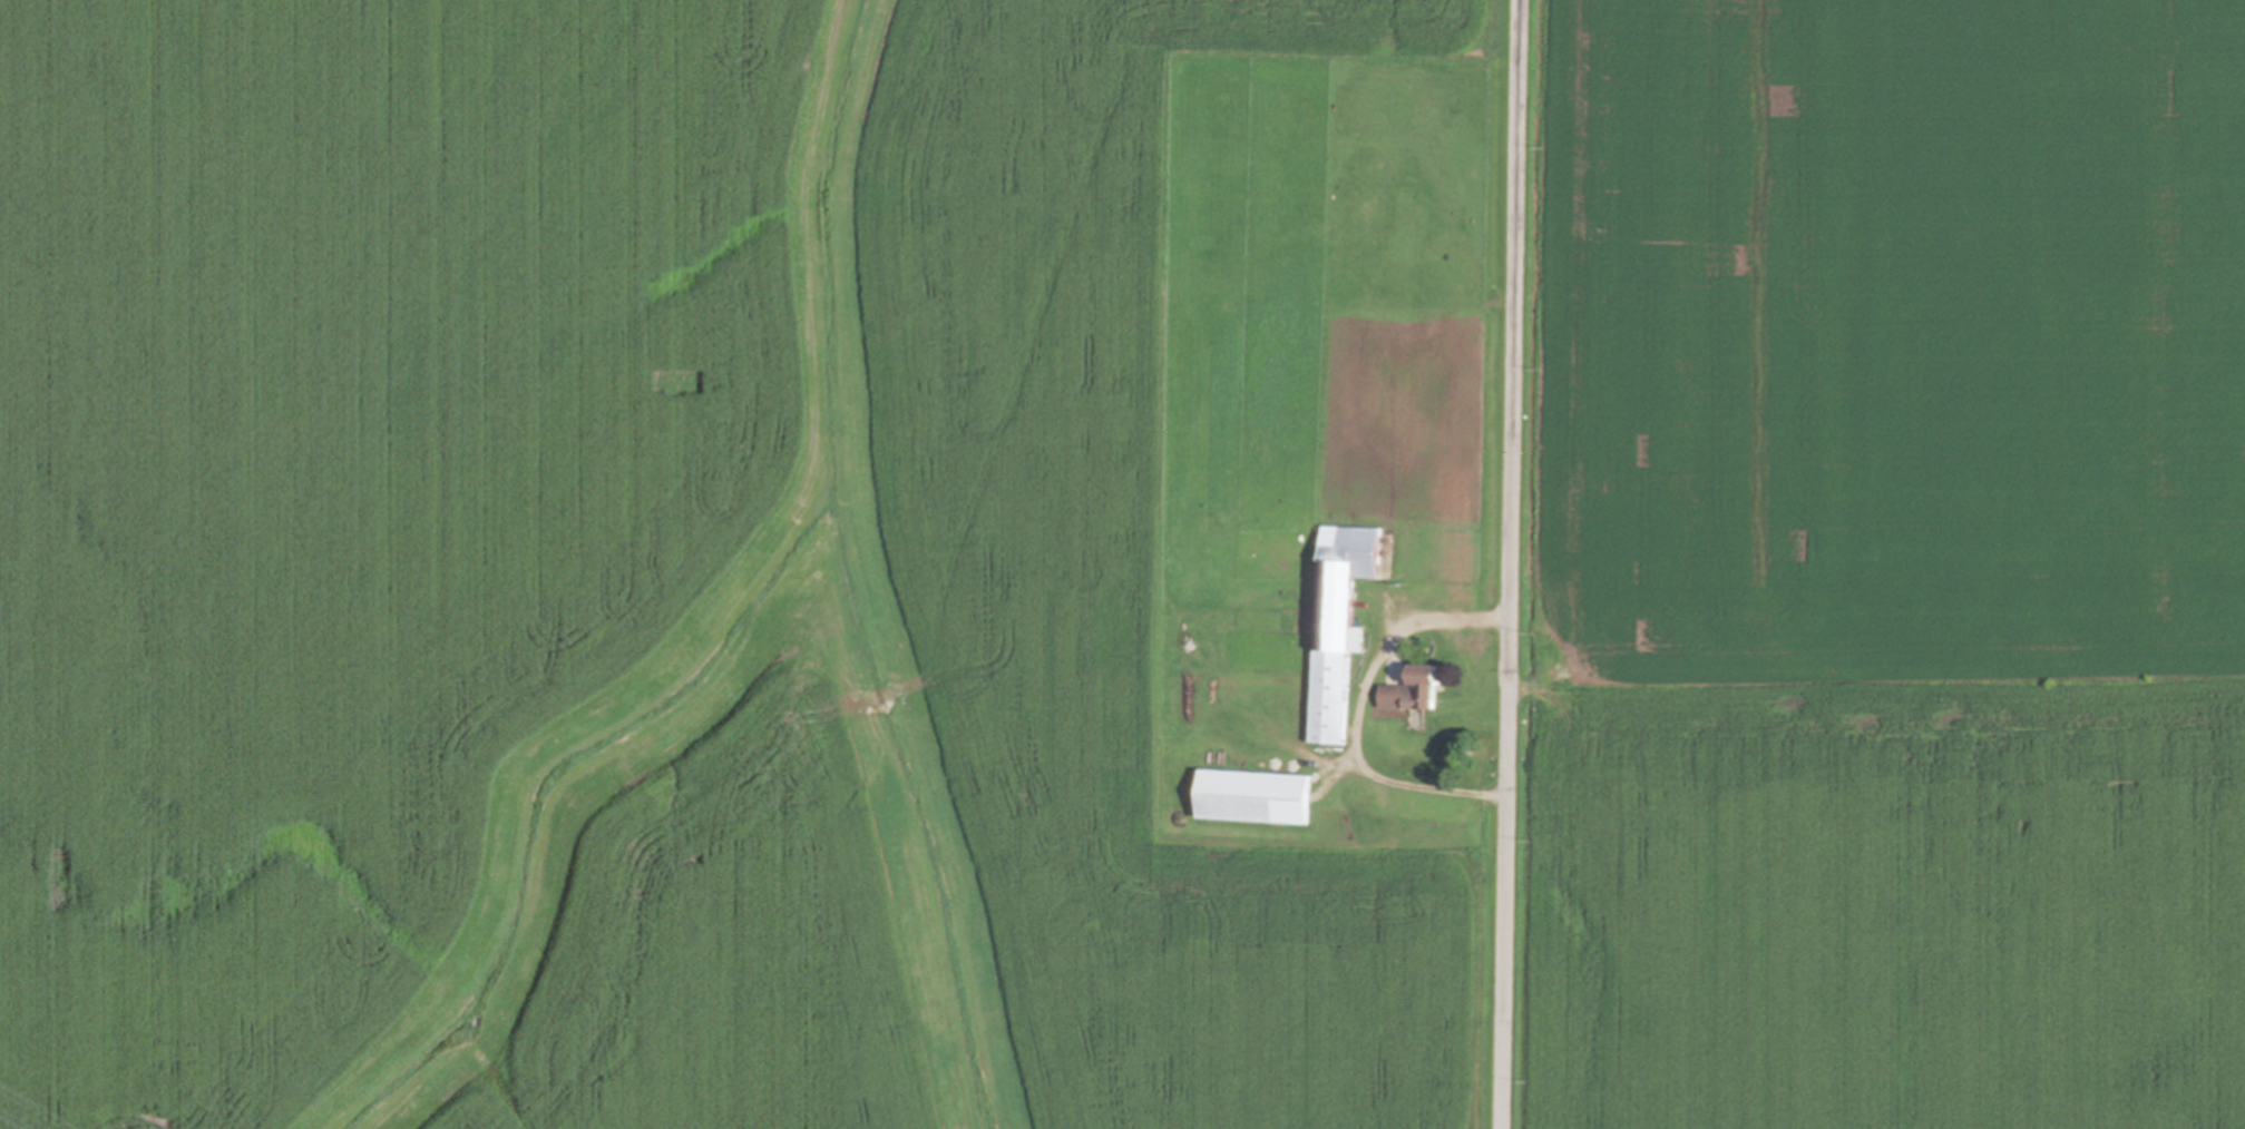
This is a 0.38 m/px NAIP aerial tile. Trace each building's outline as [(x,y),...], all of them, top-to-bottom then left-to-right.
[(1312,563),(1312,558),(1327,559),(1329,523),(1334,523),(1335,512),(1345,512),(1345,523),(1387,524),(1385,576),(1369,575),(1368,597),(1358,597),(1357,624),(1368,625),(1366,650),(1354,649),(1349,740),(1317,739),(1325,587),(1316,587),(1316,588),(1315,589),(1315,590),(1314,591),(1312,592),(1310,593),(1308,593),(1307,593),(1306,592),(1304,591),(1302,590),(1301,589),(1301,588),(1301,586),(1301,585),(1301,582),(1302,581),(1304,580),(1305,579),(1306,579),(1307,578),(1309,578),(1310,578),(1311,579),(1312,571),(1311,572),(1310,572),(1308,573),(1307,575),(1306,575),(1304,573),(1302,573),(1301,572),(1299,571),(1298,569),(1298,568),(1298,567),(1298,566),(1298,563),(1299,562),(1300,561),(1301,560),(1302,559),(1304,559),(1306,559),(1307,559),(1309,559),(1310,560),(1311,561),(1312,563)] [(1309,598),(1310,598),(1311,598),(1312,598),(1314,599),(1315,599),(1315,600),(1316,600),(1316,601),(1317,601),(1317,602),(1317,603),(1317,605),(1318,605),(1318,606),(1317,607),(1317,608),(1317,609),(1316,610),(1316,611),(1315,611),(1315,612),(1314,612),(1312,612),(1312,613),(1311,613),(1310,613),(1309,613),(1308,613),(1307,613),(1307,612),(1306,612),(1305,611),(1304,611),(1304,610),(1302,610),(1302,609),(1302,608),(1302,607),(1301,607),(1301,606),(1301,605),(1302,605),(1302,603),(1302,602),(1302,601),(1304,601),(1304,600),(1305,600),(1305,599),(1306,599),(1307,598),(1308,598),(1309,598)] [(1306,617),(1307,617),(1308,617),(1309,617),(1310,617),(1311,618),(1312,618),(1312,619),(1314,619),(1315,620),(1315,621),(1316,622),(1316,624),(1316,625),(1316,626),(1316,627),(1316,628),(1315,629),(1315,630),(1314,630),(1314,631),(1312,631),(1312,632),(1311,632),(1310,632),(1310,634),(1309,634),(1308,634),(1307,634),(1306,634),(1305,632),(1304,632),(1302,631),(1301,630),(1301,629),(1300,629),(1300,628),(1300,627),(1300,626),(1300,625),(1300,624),(1300,622),(1300,621),(1301,620),(1302,619),(1304,619),(1304,618),(1305,618),(1306,617)] [(1416,661),(1444,661),(1444,681),(1441,681),(1439,706),(1385,705),(1385,683),(1411,683),(1411,676),(1416,676),(1416,661)] [(1207,767),(1315,773),(1312,822),(1203,815),(1207,767)]
